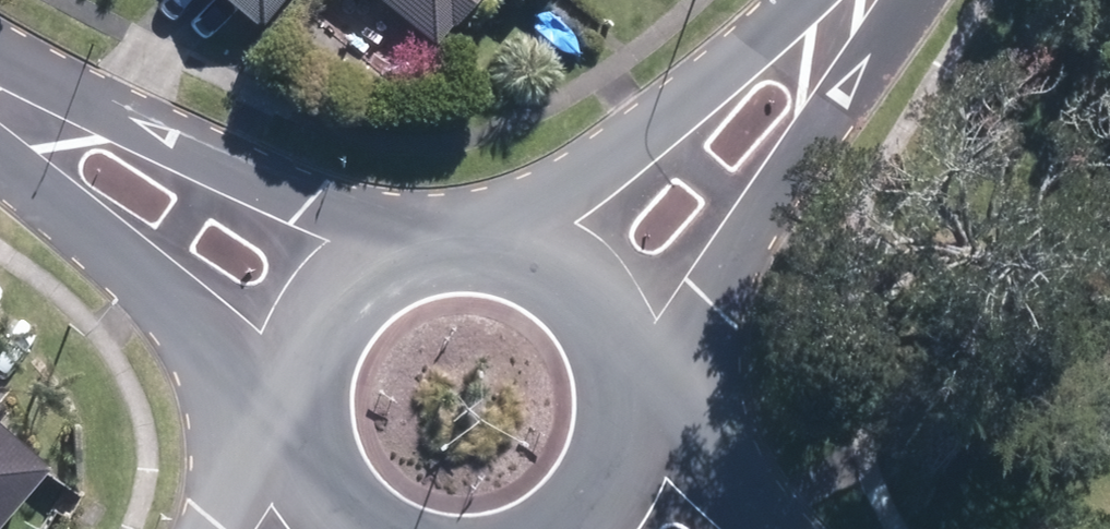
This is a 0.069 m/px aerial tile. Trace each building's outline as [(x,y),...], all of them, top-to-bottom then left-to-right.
[(276,22),(295,0),(250,0),(276,22)] [(436,36),(466,0),(392,0),(436,36)] [(0,394),(0,519),(62,451),(0,394)]
